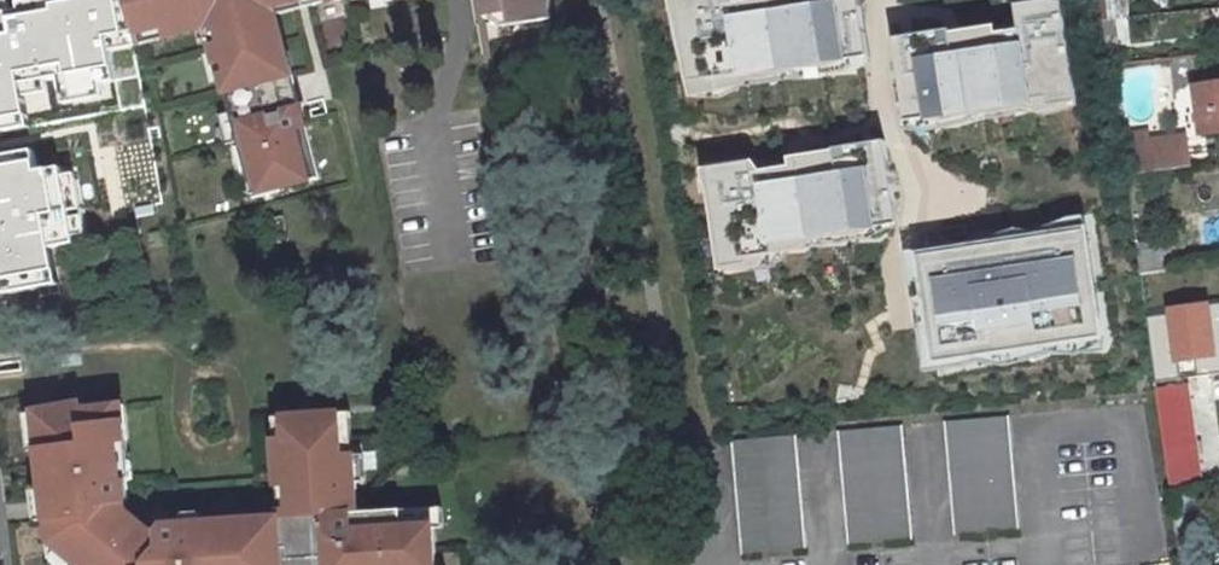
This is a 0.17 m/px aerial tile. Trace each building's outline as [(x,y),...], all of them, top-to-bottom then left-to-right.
[(140,45),(205,24),(215,22),(220,41),(210,43),(214,59),(216,59),(224,57),(227,70),(219,73),(229,109),(236,138),(247,181),(272,175),(275,185),(315,173),(274,10),(271,1),(274,0),(130,0),(140,45)] [(271,1),(274,10),(307,0),(274,0),(271,1)] [(486,14),(510,10),(512,20),(552,13),(549,0),(483,0),(486,14)] [(692,94),(717,89),(716,81),(845,57),(845,63),(867,60),(857,0),(759,0),(759,3),(723,9),(722,0),(676,0),(692,94)] [(948,32),(891,42),(905,124),(1045,100),(1046,108),(1073,104),(1058,0),(1013,8),(1017,32),(994,36),(992,29),(949,37),(948,32)] [(1132,0),(1110,0),(1110,11),(1132,12),(1132,0)] [(215,22),(205,24),(210,43),(220,41),(215,22)] [(216,59),(219,73),(227,70),(224,57),(216,59)] [(0,88),(0,136),(140,103),(131,58),(100,64),(102,73),(75,80),(7,94),(5,87),(0,88)] [(1218,129),(1218,81),(1195,85),(1201,132),(1218,129)] [(217,112),(224,141),(236,138),(229,109),(217,112)] [(1130,141),(1117,143),(1122,178),(1192,166),(1188,134),(1151,139),(1150,129),(1129,130),(1130,141)] [(751,163),(707,170),(722,270),(748,266),(747,259),(773,256),(771,243),(897,227),(883,143),(834,151),(834,153),(788,160),(789,169),(753,174),(751,163)] [(272,175),(247,181),(250,192),(275,185),(272,175)] [(1099,336),(1082,232),(918,258),(934,364),(1099,336)] [(1156,242),(1132,245),(1137,276),(1161,273),(1156,242)] [(1161,273),(1137,276),(1145,331),(1170,328),(1161,273)] [(1189,388),(1154,393),(1167,479),(1200,474),(1189,388)] [(31,414),(35,452),(39,487),(43,522),(45,540),(52,539),(53,550),(70,564),(277,564),(275,521),(226,525),(180,528),(167,529),(167,534),(142,536),(116,513),(113,485),(108,444),(117,443),(113,409),(78,413),(77,405),(31,414)] [(31,414),(20,415),(24,454),(35,452),(31,414)] [(347,442),(345,416),(333,417),(335,443),(347,442)] [(279,420),(280,445),(269,446),(273,496),(283,495),(285,520),(275,521),(277,564),(430,564),(426,511),(352,516),(347,442),(335,443),(333,417),(279,420)] [(1013,419),(950,425),(960,537),(1023,531),(1013,419)] [(269,446),(280,445),(279,420),(268,421),(269,446)] [(907,428),(843,434),(853,546),(917,541),(907,428)] [(800,436),(736,443),(746,555),(808,550),(800,436)] [(108,444),(113,485),(115,485),(121,478),(117,443),(108,444)] [(39,487),(28,488),(32,523),(43,522),(39,487)] [(285,520),(283,495),(273,496),(275,521),(285,520)] [(180,528),(226,525),(225,514),(186,517),(179,526),(180,528)] [(1197,517),(1173,520),(1180,562),(1203,557),(1197,517)] [(52,564),(70,564),(53,550),(52,539),(45,540),(48,561),(52,564)]
